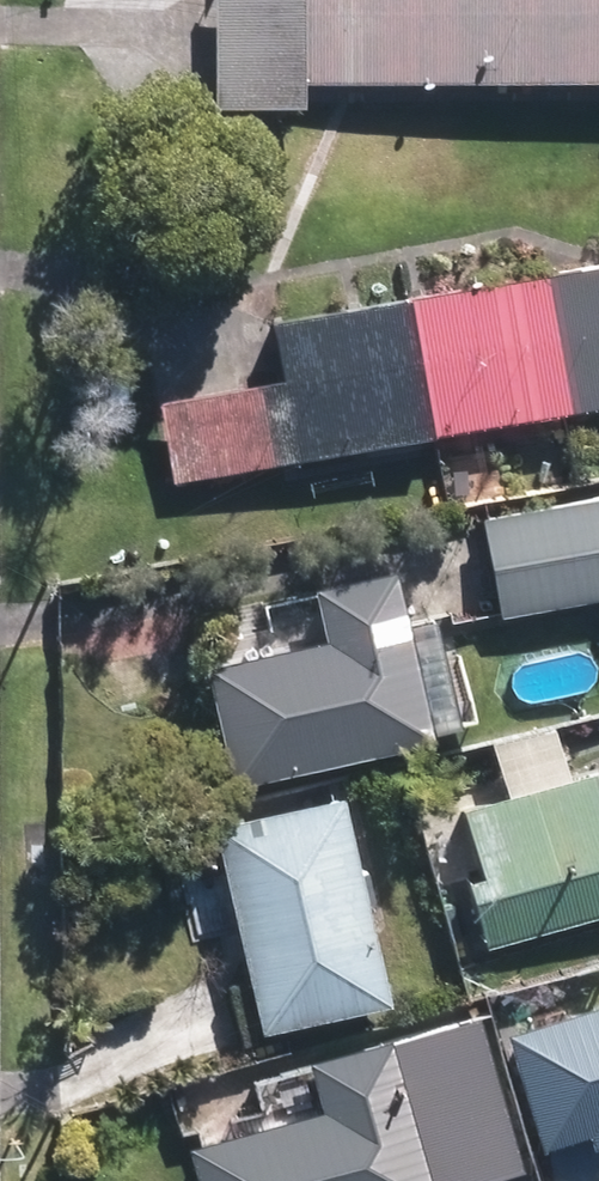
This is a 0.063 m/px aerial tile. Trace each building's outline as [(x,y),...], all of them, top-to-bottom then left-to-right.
[(219,94),(299,95),(300,0),(219,0),(219,94)] [(302,76),(598,78),(598,0),(302,0),(302,76)] [(415,292),(441,428),(598,398),(598,257),(415,292)] [(411,309),(272,336),(295,455),(434,429),(411,309)] [(294,455),(279,378),(162,400),(177,477),(294,455)] [(486,527),(502,605),(598,586),(598,505),(486,527)] [(347,634),(226,660),(250,767),(439,726),(405,568),(336,583),(347,634)] [(461,821),(495,930),(598,898),(598,778),(461,821)] [(347,800),(234,828),(279,1014),(392,987),(347,800)] [(521,1040),(550,1137),(598,1123),(598,1017),(521,1040)] [(203,1162),(208,1180),(434,1180),(396,1039),(334,1056),(352,1123),(203,1162)]
